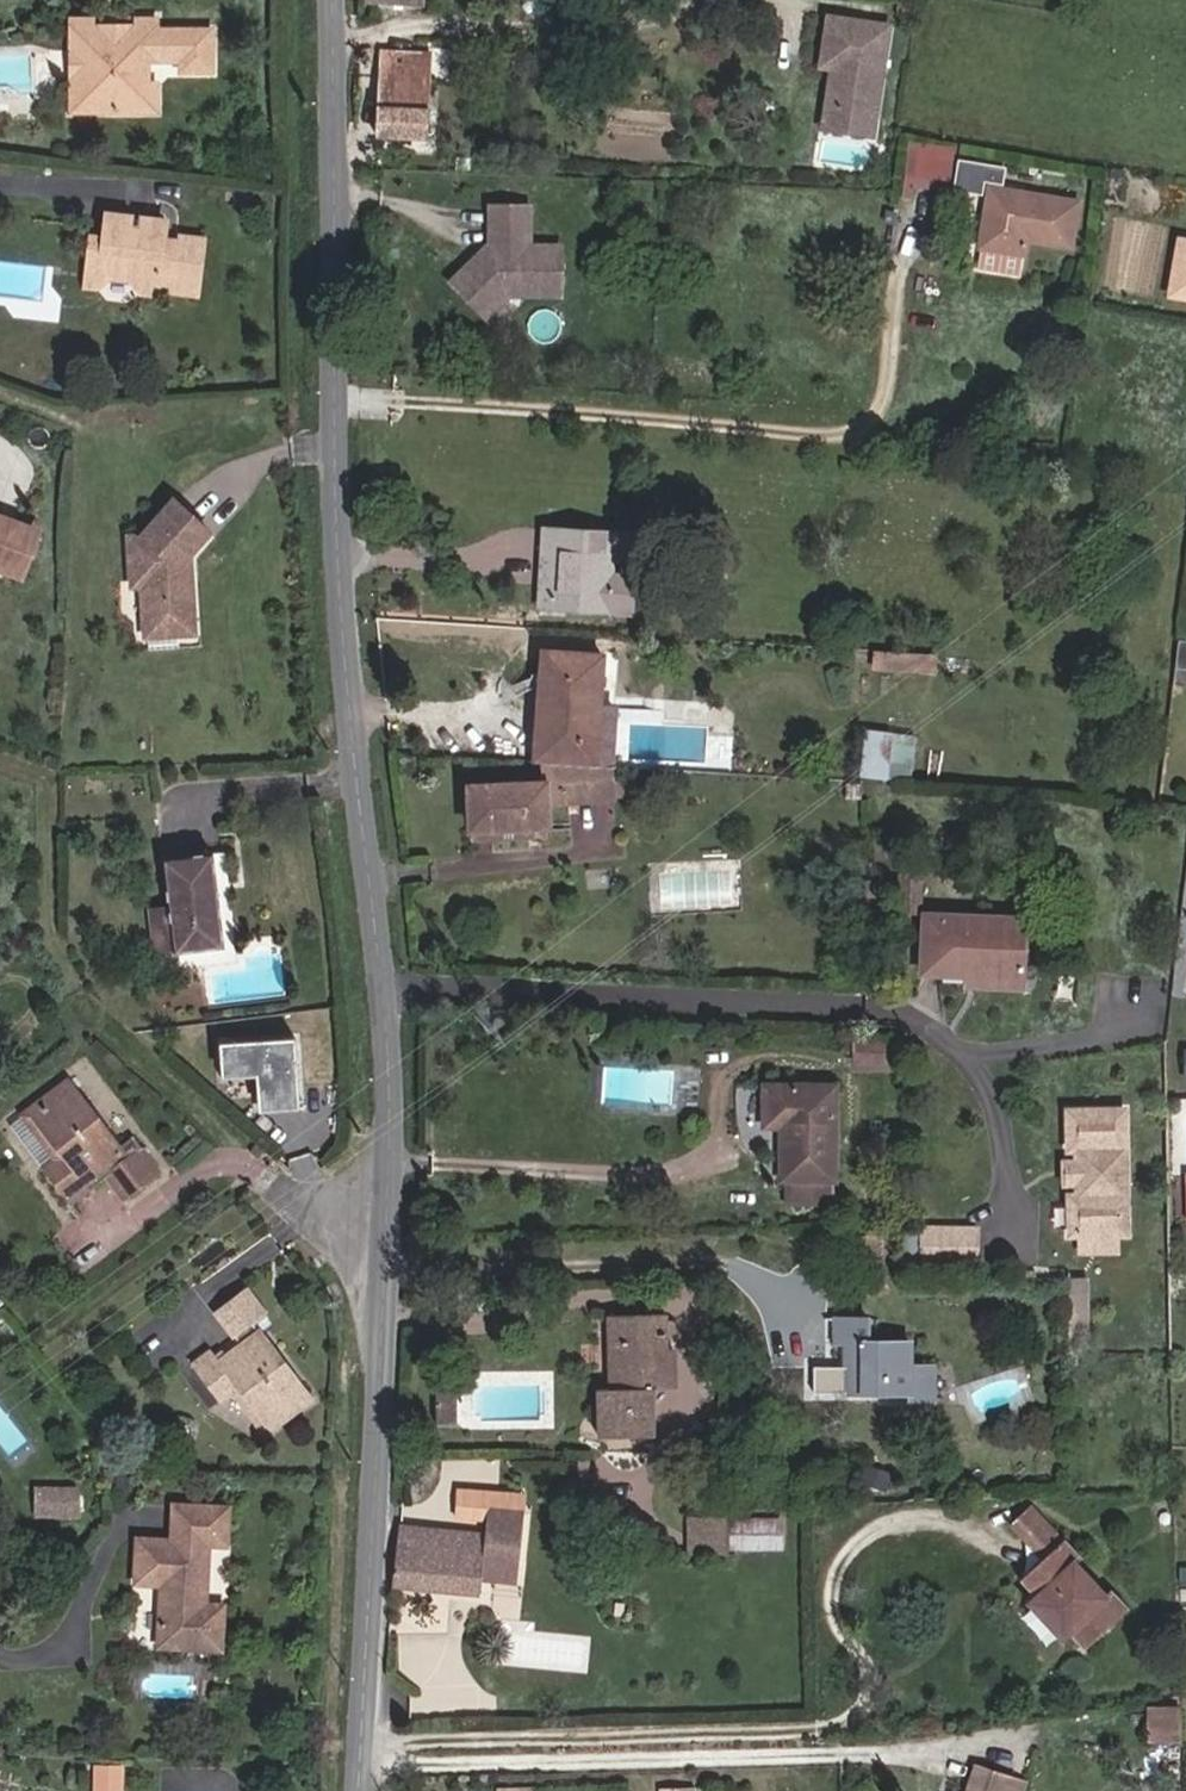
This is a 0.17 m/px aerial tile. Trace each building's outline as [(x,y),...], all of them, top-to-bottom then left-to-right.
[(876,118),(890,26),(829,17),(822,66),(833,68),(840,68),(835,104),(841,113),(876,118)] [(90,109),(103,121),(143,121),(158,111),(158,93),(146,93),(147,68),(182,67),(182,78),(213,78),(212,36),(158,26),(136,26),(136,32),(116,31),(114,47),(110,47),(97,35),(94,25),(74,25),(73,62),(85,78),(70,91),(70,108),(90,109)] [(377,134),(425,137),(429,60),(381,57),(377,134)] [(873,136),(876,118),(841,113),(835,104),(840,68),(833,68),(824,129),(873,136)] [(90,109),(70,108),(70,121),(103,121),(90,109)] [(949,149),(914,146),(910,177),(945,180),(949,149)] [(998,184),(999,175),(955,168),(952,190),(977,194),(979,182),(998,184)] [(1023,241),(1066,248),(1072,202),(985,189),(976,250),(1020,257),(1023,241)] [(525,204),(487,204),(487,244),(484,244),(447,280),(482,315),(504,293),(556,293),(556,244),(525,244),(525,204)] [(108,228),(106,248),(92,248),(92,283),(128,287),(140,306),(158,307),(158,296),(177,298),(178,306),(202,307),(204,250),(182,249),(182,253),(164,253),(164,233),(108,228)] [(1181,237),(1171,291),(1185,293),(1185,238),(1181,237)] [(181,576),(196,560),(213,542),(180,512),(150,544),(135,544),(134,586),(149,587),(149,646),(184,647),(199,633),(197,595),(181,594),(181,576)] [(22,589),(39,544),(0,527),(0,581),(22,589)] [(655,541),(584,537),(580,615),(650,620),(652,583),(655,541)] [(181,594),(197,595),(196,560),(181,576),(181,594)] [(604,658),(540,654),(533,765),(539,766),(596,769),(600,709),(604,658)] [(1181,657),(1175,712),(1185,713),(1185,658),(1181,657)] [(939,664),(890,661),(889,675),(938,678),(939,664)] [(617,710),(600,709),(596,769),(613,770),(617,710)] [(891,737),(868,735),(863,777),(887,779),(891,737)] [(540,784),(464,788),(466,838),(471,838),(546,835),(551,835),(549,812),(614,807),(613,770),(596,769),(539,766),(540,784)] [(546,835),(471,838),(471,847),(546,844),(546,835)] [(214,867),(222,959),(231,959),(237,958),(227,865),(214,867)] [(222,959),(214,867),(164,873),(169,920),(173,960),(173,965),(222,959)] [(930,876),(911,875),(909,911),(930,911),(930,876)] [(1002,986),(1009,922),(939,918),(936,973),(978,974),(977,985),(1002,986)] [(173,960),(169,920),(151,922),(155,961),(173,960)] [(1033,923),(1009,922),(1002,986),(1026,986),(1033,923)] [(883,1031),(848,1031),(849,1062),(882,1062),(883,1031)] [(300,1118),(296,1046),(220,1050),(222,1086),(257,1084),(258,1112),(276,1111),(276,1119),(300,1118)] [(51,1156),(41,1168),(78,1214),(93,1201),(83,1187),(112,1165),(142,1203),(174,1179),(150,1147),(134,1157),(73,1079),(21,1118),(51,1156)] [(828,1083),(757,1086),(758,1123),(773,1122),(776,1173),(780,1173),(825,1171),(832,1170),(828,1083)] [(276,1119),(276,1111),(258,1112),(259,1120),(276,1119)] [(1131,1116),(1075,1116),(1074,1155),(1082,1155),(1082,1173),(1082,1194),(1082,1201),(1074,1201),(1073,1240),(1082,1240),(1118,1240),(1128,1240),(1131,1116)] [(51,1156),(21,1118),(9,1129),(41,1168),(51,1156)] [(825,1171),(780,1173),(781,1198),(825,1196),(825,1171)] [(1082,1194),(1082,1173),(1070,1173),(1070,1194),(1082,1194)] [(983,1223),(924,1218),(922,1247),(980,1252),(983,1223)] [(1118,1240),(1082,1240),(1082,1256),(1118,1257),(1118,1240)] [(265,1435),(312,1395),(250,1321),(268,1303),(243,1275),(213,1301),(242,1338),(219,1357),(208,1344),(185,1365),(225,1414),(236,1403),(265,1435)] [(656,1360),(671,1359),(671,1346),(677,1344),(681,1340),(681,1335),(679,1332),(675,1330),(674,1321),(612,1319),(609,1387),(595,1389),(593,1439),(653,1439),(655,1392),(656,1360)] [(844,1352),(846,1400),(908,1398),(908,1370),(907,1349),(866,1348),(863,1321),(833,1325),(830,1351),(844,1352)] [(678,1359),(671,1359),(656,1360),(655,1392),(676,1394),(678,1359)] [(933,1370),(908,1370),(908,1398),(909,1404),(934,1404),(933,1370)] [(457,1418),(454,1386),(435,1387),(438,1420),(457,1418)] [(731,1484),(692,1485),(693,1497),(724,1497),(731,1497),(731,1484)] [(497,1506),(497,1492),(463,1493),(464,1507),(483,1506),(497,1506)] [(78,1494),(39,1494),(39,1519),(79,1520),(78,1494)] [(169,1506),(167,1541),(205,1542),(204,1547),(222,1548),(224,1509),(169,1506)] [(483,1506),(481,1533),(395,1528),(393,1557),(392,1587),(478,1592),(479,1577),(480,1556),(515,1558),(518,1509),(483,1506)] [(1013,1525),(1045,1556),(1063,1540),(1031,1507),(1013,1525)] [(724,1547),(724,1512),(691,1513),(692,1548),(724,1547)] [(724,1512),(724,1547),(737,1547),(733,1513),(724,1512)] [(1026,1572),(1044,1593),(1033,1602),(1059,1632),(1069,1624),(1088,1646),(1134,1605),(1117,1586),(1106,1595),(1076,1561),(1086,1553),(1070,1534),(1063,1540),(1045,1556),(1026,1572)] [(167,1541),(133,1540),(131,1585),(157,1587),(154,1648),(216,1651),(219,1607),(202,1606),(204,1547),(205,1542),(167,1541)] [(479,1577),(514,1579),(515,1558),(480,1556),(479,1577)] [(1174,1709),(1147,1709),(1148,1740),(1174,1740),(1174,1709)] [(92,1768),(91,1790),(117,1790),(118,1769),(92,1768)] [(1011,1778),(982,1768),(973,1790),(1007,1790),(1011,1778)] [(1011,1778),(1007,1790),(1026,1790),(1028,1785),(1011,1778)]
